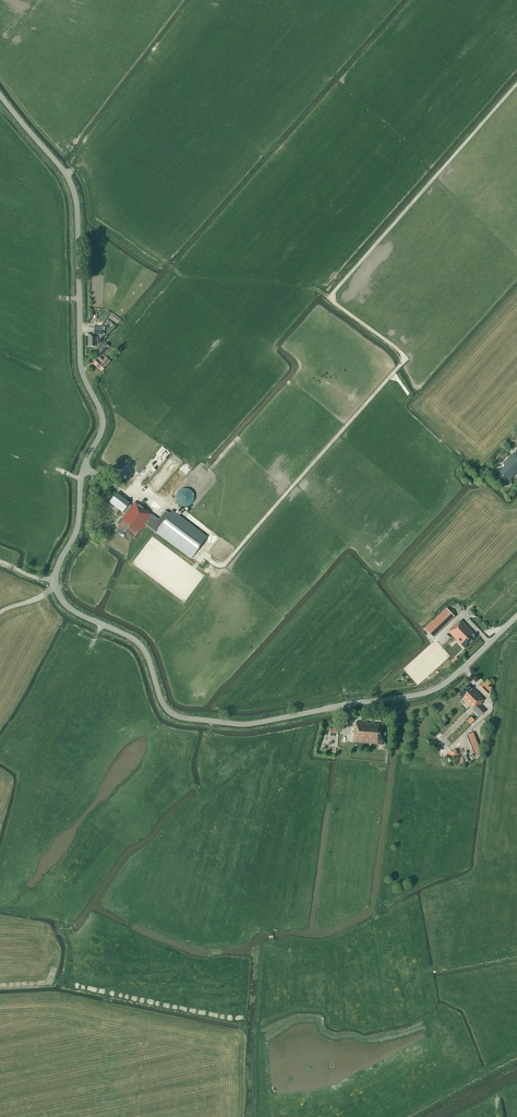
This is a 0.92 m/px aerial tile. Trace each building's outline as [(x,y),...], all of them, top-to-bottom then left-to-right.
[(118,322),(120,318),(111,312),(108,316),(118,322)] [(88,337),(88,347),(95,347),(95,342),(97,342),(97,337),(88,337)] [(106,344),(98,353),(101,356),(109,347),(106,344)] [(106,359),(103,361),(101,359),(101,360),(99,358),(98,359),(93,364),(102,372),(110,362),(106,359)] [(494,475),(507,487),(512,481),(512,482),(512,481),(510,479),(516,471),(516,454),(516,453),(514,451),(504,464),(503,464),(505,466),(500,472),(498,471),(497,470),(494,475)] [(181,489),(180,490),(178,491),(177,493),(176,494),(176,496),(176,498),(176,500),(176,501),(177,503),(178,504),(180,505),(181,506),(183,507),(185,507),(187,507),(188,506),(190,505),(191,504),(192,503),(193,501),(194,499),(194,498),(194,496),(193,494),(192,493),(191,491),(190,490),(188,489),(187,489),(185,489),(183,489),(181,489)] [(122,513),(129,503),(116,493),(109,502),(122,513)] [(134,539),(145,524),(191,559),(207,537),(172,510),(163,523),(152,515),(139,505),(138,507),(134,503),(120,521),(120,520),(117,524),(119,526),(114,531),(129,543),(133,538),(134,539)] [(434,638),(455,617),(447,608),(433,622),(432,621),(425,628),(434,638)] [(458,624),(457,623),(449,632),(465,649),(478,637),(462,620),(458,624)] [(451,661),(455,664),(460,659),(456,656),(451,661)] [(468,685),(459,694),(467,702),(479,715),(480,716),(486,711),(480,705),(482,704),(481,703),(484,700),(473,688),(472,689),(468,685)] [(356,728),(355,727),(354,742),(385,745),(387,724),(356,722),(356,728)] [(468,734),(476,756),(482,754),(474,732),(468,734)]
